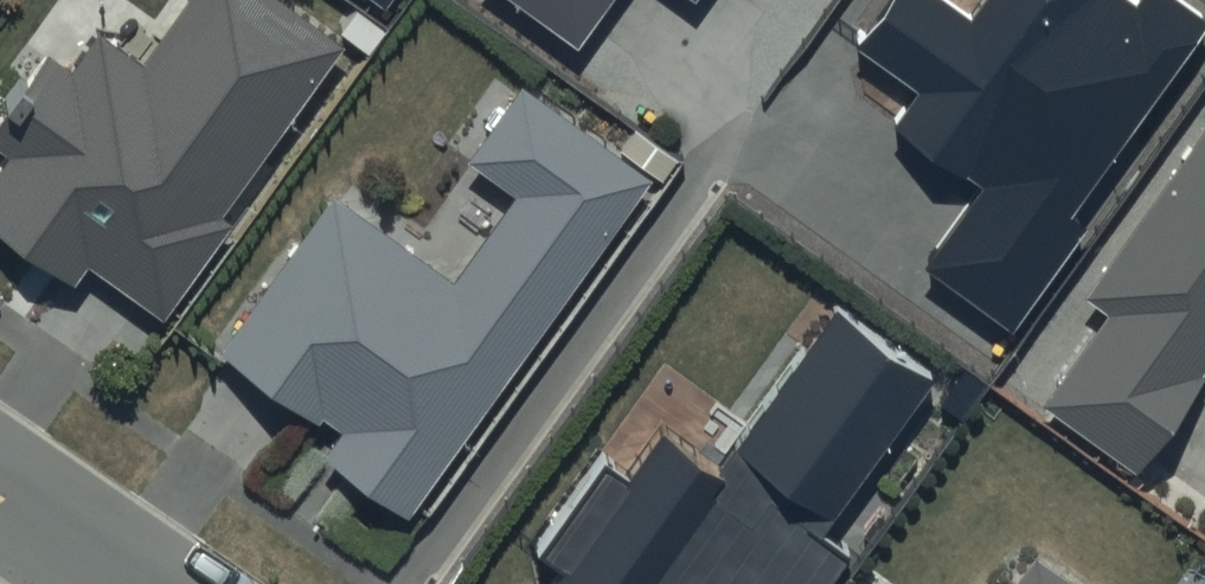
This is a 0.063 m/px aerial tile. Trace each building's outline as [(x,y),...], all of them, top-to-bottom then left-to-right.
[(48,47),(0,114),(0,148),(11,156),(0,171),(0,225),(78,281),(92,263),(165,315),(229,226),(216,217),(337,47),(272,0),(188,0),(145,60),(98,27),(72,64),(48,47)] [(390,10),(397,0),(375,0),(390,10)] [(577,47),(611,0),(510,0),(577,47)] [(1134,0),(988,0),(973,21),(943,0),(893,0),(858,49),(922,94),(898,128),(982,187),(924,270),(1012,333),(1085,230),(1070,220),(1204,30),(1204,16),(1182,0),(1140,0),(1138,3),(1134,0)] [(457,281),(333,190),(214,350),(319,428),(328,416),(351,432),(335,453),(412,510),(659,179),(526,80),(468,159),(519,197),(457,281)] [(1091,295),(1114,312),(1047,405),(1138,471),(1204,378),(1204,137),(1091,295)] [(838,303),(720,471),(666,433),(631,481),(605,463),(540,555),(567,573),(559,583),(833,583),(856,552),(833,536),(945,378),(838,303)] [(1032,552),(1011,583),(1081,583),(1032,552)]
